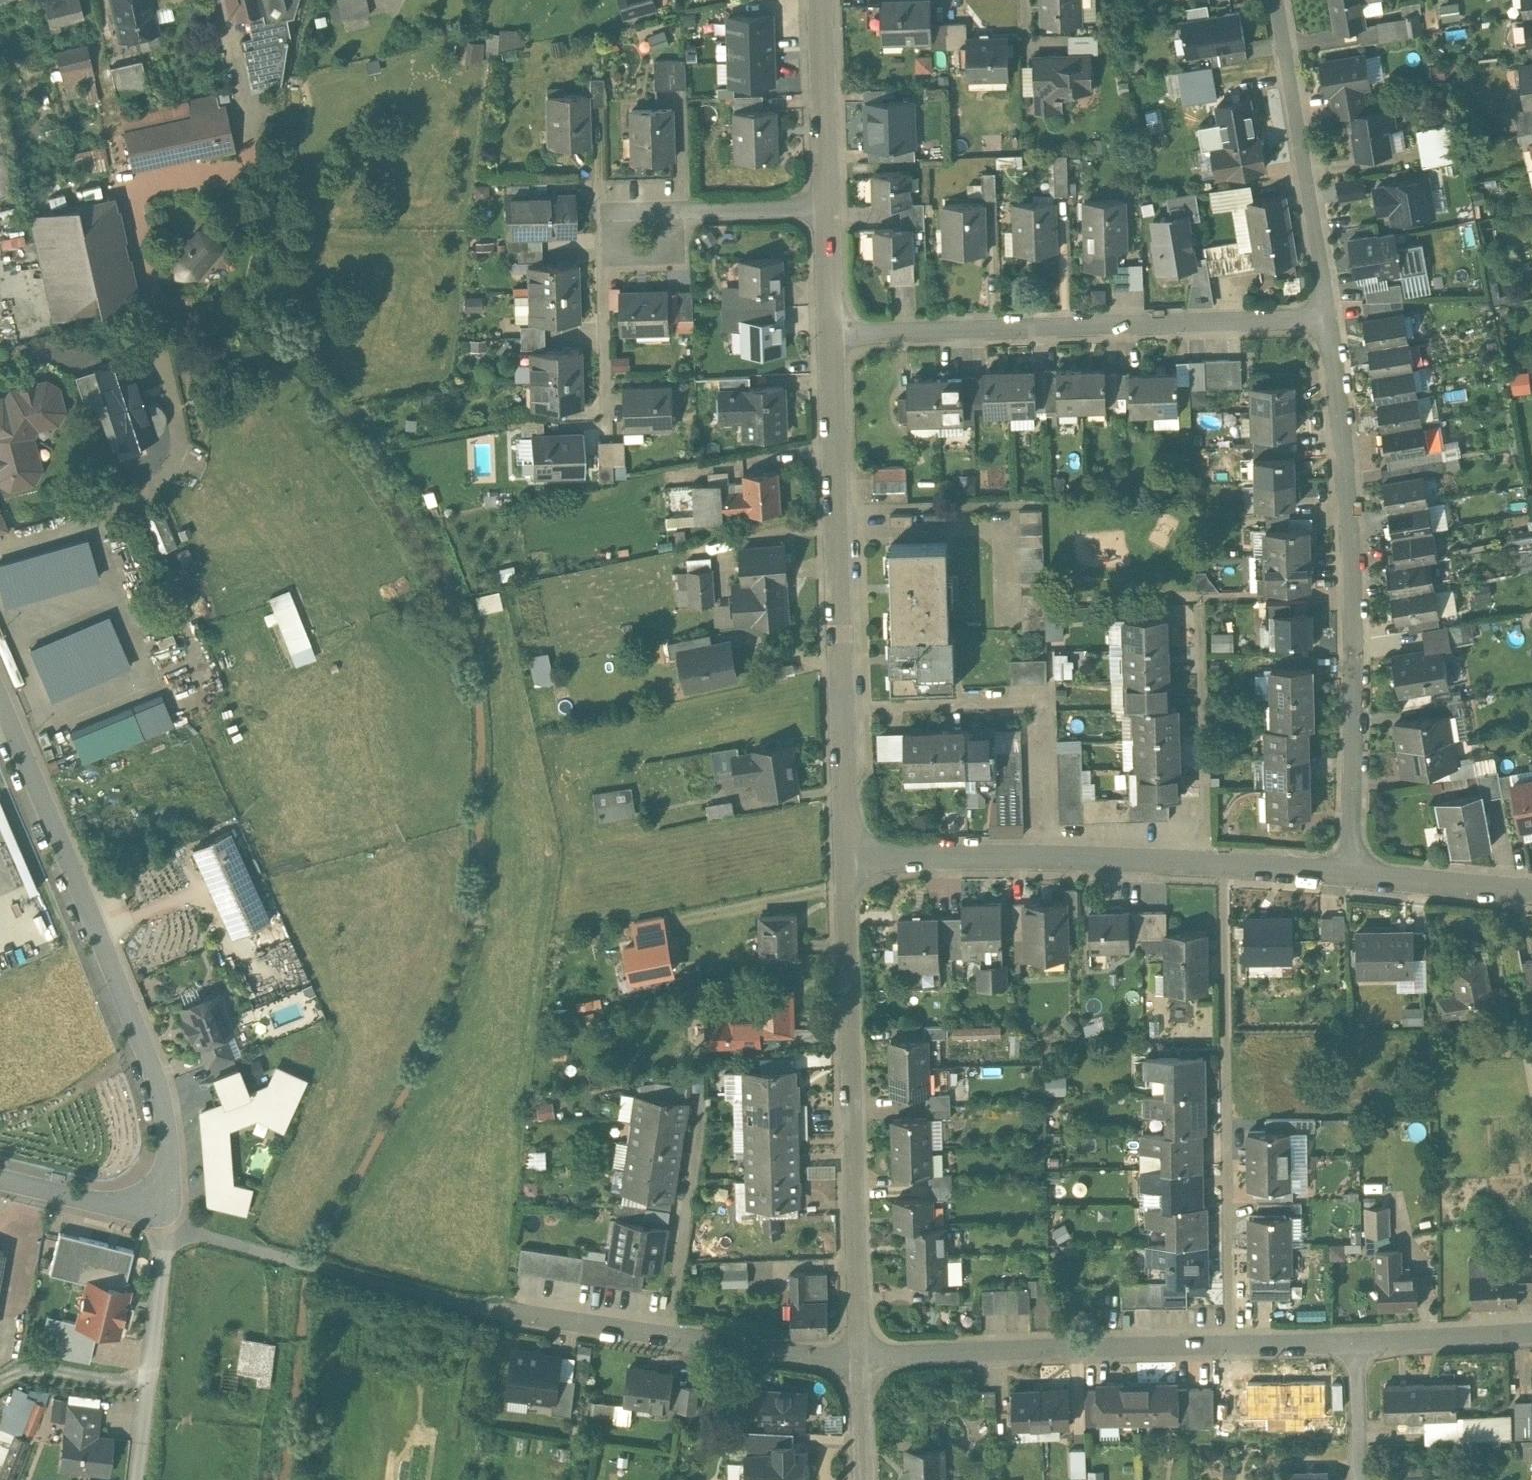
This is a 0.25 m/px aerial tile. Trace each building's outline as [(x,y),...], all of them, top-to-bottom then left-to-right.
[(44,1),(49,25),(84,17),(80,0),(48,0),(44,1)] [(158,30),(153,6),(151,0),(111,0),(120,39),(137,35),(158,30)] [(225,12),(260,4),(261,3),(260,0),(222,0),(225,12)] [(261,3),(260,4),(261,9),(264,21),(286,17),(292,16),(297,0),(260,0),(261,3)] [(343,21),(370,14),(366,0),(338,0),(343,21)] [(623,14),(643,9),(644,13),(656,10),(653,0),(620,0),(623,14)] [(881,1),(881,2),(881,24),(882,41),(931,40),(932,40),(932,23),(931,0),(922,0),(881,1)] [(1043,23),(1080,22),(1079,0),(1042,0),(1043,23)] [(1336,30),(1365,25),(1361,0),(1331,0),(1336,30)] [(1524,15),(1531,14),(1531,0),(1522,0),(1524,15)] [(881,2),(868,2),(868,24),(881,24),(881,2)] [(1420,3),(1402,6),(1403,16),(1419,13),(1421,13),(1420,3)] [(1403,18),(1377,22),(1381,41),(1410,36),(1410,34),(1406,35),(1403,16),(1402,6),(1401,6),(1403,18)] [(286,17),(264,21),(261,9),(246,13),(251,36),(242,38),(240,42),(241,47),(286,38),(290,37),(286,17)] [(1239,10),(1181,21),(1187,57),(1210,53),(1244,46),(1246,46),(1239,10)] [(1419,13),(1403,16),(1406,35),(1410,34),(1422,32),(1419,13)] [(772,14),(728,16),(729,39),(773,38),(772,14)] [(1524,15),(1527,43),(1531,42),(1531,14),(1524,15)] [(967,22),(947,23),(948,48),(967,48),(967,37),(967,22)] [(947,23),(932,23),(932,40),(931,40),(932,49),(948,48),(947,23)] [(522,45),(523,29),(491,28),(491,45),(522,45)] [(158,30),(137,35),(140,46),(161,41),(158,30)] [(667,32),(649,38),(655,53),(673,47),(667,32)] [(967,37),(967,48),(968,79),(1009,78),(1008,36),(967,37)] [(286,38),(241,47),(251,90),(280,84),(287,41),(286,38)] [(773,38),(729,39),(730,61),(774,59),(773,38)] [(468,60),(485,61),(486,40),(470,39),(468,60)] [(87,44),(56,52),(64,87),(95,79),(87,44)] [(1244,46),(1210,53),(1213,67),(1247,61),(1244,46)] [(918,69),(934,70),(934,54),(918,54),(918,69)] [(1090,58),(1069,58),(1069,59),(1061,59),(1061,54),(1034,55),(1036,112),(1062,111),(1062,95),(1061,95),(1061,88),(1069,88),(1070,91),(1091,90),(1090,58)] [(1364,56),(1322,63),(1327,93),(1335,91),(1360,87),(1369,85),(1364,56)] [(686,59),(655,60),(656,88),(687,87),(686,59)] [(774,59),(730,61),(730,84),(774,83),(774,59)] [(142,60),(110,67),(116,94),(148,87),(142,60)] [(1211,66),(1179,71),(1182,87),(1214,81),(1211,66)] [(1519,68),(1520,70),(1526,69),(1528,85),(1522,86),(1524,105),(1531,103),(1531,66),(1519,68)] [(604,104),(603,78),(590,78),(591,105),(604,104)] [(1214,81),(1182,87),(1185,104),(1217,99),(1214,81)] [(1360,87),(1335,91),(1338,112),(1364,108),(1360,87)] [(763,94),(735,95),(735,111),(764,110),(763,94)] [(587,95),(547,96),(549,146),(589,145),(587,95)] [(914,99),(865,101),(867,149),(869,149),(895,148),(915,147),(914,99)] [(1250,99),(1217,105),(1220,120),(1224,143),(1256,137),(1250,99)] [(219,104),(189,111),(191,119),(199,152),(200,158),(235,150),(231,131),(225,132),(219,104)] [(1392,107),(1352,114),(1356,140),(1354,141),(1357,158),(1391,152),(1387,126),(1395,125),(1392,107)] [(673,108),(632,109),(633,138),(638,138),(639,157),(634,158),(634,159),(674,158),(673,108)] [(1515,110),(1518,134),(1531,132),(1531,131),(1531,108),(1515,110)] [(764,110),(735,111),(737,139),(741,139),(741,161),(778,159),(776,109),(764,110)] [(191,119),(180,121),(187,154),(199,152),(191,119)] [(1220,120),(1208,122),(1213,147),(1225,145),(1224,143),(1220,120)] [(162,125),(125,133),(132,166),(187,154),(180,121),(162,125)] [(1442,126),(1417,130),(1423,166),(1449,162),(1442,126)] [(1256,137),(1224,143),(1225,145),(1213,147),(1218,175),(1230,173),(1230,175),(1262,169),(1262,167),(1266,166),(1261,138),(1257,139),(1256,137)] [(895,148),(869,149),(869,161),(896,160),(895,148)] [(1067,154),(1054,155),(1055,195),(1068,195),(1067,154)] [(910,172),(873,173),(875,205),(901,204),(911,204),(911,203),(910,172)] [(995,172),(982,173),(983,199),(996,199),(995,172)] [(1427,178),(1388,185),(1388,186),(1375,188),(1379,212),(1392,209),(1394,220),(1433,214),(1427,178)] [(1250,185),(1218,190),(1221,208),(1248,204),(1248,203),(1254,202),(1250,185)] [(574,193),(545,194),(545,198),(525,198),(524,198),(525,234),(525,235),(541,234),(575,233),(574,193)] [(1195,193),(1170,197),(1173,217),(1187,214),(1188,219),(1199,217),(1195,193)] [(525,198),(525,194),(506,195),(507,234),(525,234),(524,198),(525,198)] [(1254,202),(1248,203),(1248,204),(1255,245),(1259,265),(1259,266),(1295,260),(1284,197),(1254,202)] [(111,200),(44,215),(44,213),(43,214),(65,316),(66,316),(66,314),(112,304),(111,304),(133,299),(134,300),(135,300),(121,236),(116,215),(113,198),(111,198),(111,200)] [(1125,199),(1085,200),(1086,250),(1090,250),(1116,250),(1126,249),(1125,199)] [(1055,201),(1015,202),(1015,231),(1020,231),(1020,252),(1056,251),(1055,201)] [(924,203),(911,203),(911,204),(901,204),(901,216),(925,215),(924,203)] [(984,203),(944,205),(944,234),(948,234),(949,255),(985,254),(984,203)] [(1173,217),(1153,220),(1156,239),(1152,240),(1155,252),(1158,252),(1160,264),(1169,270),(1195,266),(1188,219),(1187,214),(1173,217)] [(925,215),(901,216),(901,228),(912,228),(912,229),(925,228),(925,215)] [(901,228),(875,229),(876,261),(912,260),(912,229),(912,228),(901,228)] [(192,240),(183,241),(184,250),(177,258),(177,268),(185,275),(195,274),(202,267),(202,257),(211,256),(218,249),(217,238),(209,232),(199,232),(192,240)] [(1393,233),(1367,238),(1367,236),(1350,239),(1357,273),(1382,269),(1383,277),(1401,274),(1393,233)] [(525,235),(525,234),(507,234),(508,249),(518,249),(542,248),(541,234),(525,235)] [(1243,241),(1205,248),(1209,273),(1248,267),(1244,247),(1243,241)] [(1255,245),(1244,247),(1248,267),(1259,265),(1255,245)] [(542,248),(518,249),(518,261),(542,260),(542,248)] [(1116,250),(1090,250),(1086,250),(1087,267),(1117,266),(1116,250)] [(781,258),(743,260),(744,291),(744,292),(782,291),(781,258)] [(914,261),(890,261),(891,284),(914,283),(914,261)] [(576,263),(528,264),(529,293),(577,291),(576,263)] [(1143,264),(1130,264),(1130,289),(1143,288),(1143,264)] [(1409,273),(1413,293),(1435,288),(1431,269),(1409,273)] [(693,289),(678,290),(679,318),(694,318),(693,289)] [(669,290),(621,291),(622,331),(670,330),(669,290)] [(577,291),(529,293),(530,321),(578,319),(577,291)] [(782,291),(744,292),(744,291),(730,291),(731,306),(750,306),(750,304),(782,303),(782,291)] [(1391,300),(1363,301),(1366,317),(1393,313),(1391,300)] [(783,306),(750,307),(750,306),(731,306),(724,306),(725,327),(745,327),(745,320),(783,318),(783,306)] [(1366,317),(1364,318),(1368,346),(1409,339),(1404,311),(1393,313),(1366,317)] [(783,318),(745,320),(745,327),(746,352),(784,351),(783,318)] [(544,324),(520,324),(521,336),(545,335),(544,324)] [(545,335),(521,336),(521,348),(545,347),(545,335)] [(1409,339),(1368,346),(1373,373),(1414,366),(1409,339)] [(579,349),(531,351),(532,379),(580,377),(579,349)] [(128,358),(99,368),(110,401),(97,405),(112,449),(154,435),(160,432),(164,426),(165,420),(164,413),(161,407),(156,403),(149,401),(143,402),(128,358)] [(1241,358),(1229,359),(1230,386),(1242,386),(1241,358)] [(1217,359),(1205,360),(1206,387),(1218,387),(1217,359)] [(1229,359),(1217,359),(1218,387),(1230,386),(1229,359)] [(1205,360),(1190,360),(1191,383),(1190,383),(1190,388),(1206,387),(1205,360)] [(1414,366),(1373,373),(1377,401),(1418,394),(1414,366)] [(1106,367),(1081,368),(1083,408),(1107,408),(1107,405),(1106,373),(1106,367)] [(1057,368),(1045,369),(1047,409),(1059,409),(1057,368)] [(1083,408),(1081,368),(1057,368),(1059,409),(1083,408)] [(1033,369),(1009,370),(1011,411),(1035,410),(1033,369)] [(1045,369),(1033,369),(1035,410),(1047,409),(1045,369)] [(1009,370),(986,371),(986,401),(987,412),(1011,411),(1009,370)] [(1531,390),(1531,370),(1513,371),(1514,391),(1531,390)] [(1154,371),(1130,372),(1130,396),(1131,413),(1155,412),(1154,371)] [(1177,371),(1154,371),(1155,412),(1179,411),(1178,383),(1177,371)] [(1118,372),(1106,373),(1107,405),(1119,405),(1118,396),(1118,372)] [(1130,396),(1130,372),(1118,372),(1118,396),(1130,396)] [(1293,372),(1252,373),(1252,385),(1293,384),(1293,372)] [(750,376),(720,377),(720,390),(744,389),(744,388),(751,388),(750,376)] [(580,377),(532,379),(533,407),(581,405),(580,377)] [(974,377),(962,378),(963,402),(975,401),(974,377)] [(986,377),(974,377),(975,401),(986,401),(986,377)] [(962,378),(938,379),(939,419),(963,418),(963,402),(962,378)] [(938,379),(910,380),(910,396),(911,420),(939,419),(938,379)] [(5,400),(2,399),(0,399),(0,480),(10,486),(20,483),(32,480),(39,468),(35,455),(23,448),(36,426),(56,420),(62,410),(56,387),(46,381),(12,390),(5,400)] [(1190,388),(1190,383),(1178,383),(1179,411),(1191,411),(1190,388)] [(1293,384),(1252,385),(1253,409),(1294,408),(1293,384)] [(672,386),(624,387),(626,440),(645,439),(644,427),(673,426),(672,386)] [(751,388),(744,388),(744,389),(720,390),(721,419),(746,418),(746,436),(772,435),(772,433),(786,433),(784,386),(751,388)] [(1418,394),(1377,401),(1382,428),(1423,422),(1418,394)] [(910,396),(898,397),(899,420),(911,420),(910,396)] [(975,401),(963,402),(963,418),(963,420),(975,420),(975,401)] [(1294,408),(1253,409),(1254,433),(1278,433),(1294,432),(1294,408)] [(543,410),(521,411),(521,423),(543,422),(543,410)] [(1179,411),(1179,424),(1191,424),(1191,411),(1179,411)] [(543,422),(521,423),(522,435),(532,435),(532,434),(544,434),(543,422)] [(1423,422),(1382,428),(1387,456),(1427,449),(1423,422)] [(544,434),(532,434),(532,435),(533,475),(583,473),(582,433),(544,434)] [(1278,433),(1254,433),(1254,445),(1278,445),(1278,444),(1278,433)] [(614,440),(598,441),(599,464),(614,464),(614,440)] [(626,440),(614,440),(614,464),(615,464),(626,463),(626,440)] [(1278,445),(1254,445),(1254,457),(1291,456),(1290,444),(1278,444),(1278,445)] [(1427,449),(1387,456),(1389,467),(1444,458),(1442,447),(1427,449)] [(1254,457),(1255,481),(1295,480),(1295,456),(1291,456),(1254,457)] [(1444,458),(1389,467),(1381,468),(1383,480),(1424,474),(1447,470),(1445,458),(1444,458)] [(626,463),(615,464),(616,476),(626,476),(626,463)] [(906,466),(873,467),(874,479),(907,478),(906,466)] [(779,471),(744,473),(745,484),(723,486),(724,513),(747,511),(747,512),(781,510),(779,471)] [(1424,474),(1383,480),(1388,508),(1428,502),(1424,474)] [(907,478),(874,479),(874,491),(907,490),(907,478)] [(1295,480),(1255,481),(1255,505),(1265,505),(1289,504),(1296,504),(1295,480)] [(722,482),(665,486),(668,524),(725,520),(724,513),(723,486),(722,482)] [(1428,502),(1388,508),(1392,536),(1433,529),(1428,502)] [(1289,504),(1265,505),(1266,516),(1290,516),(1289,504)] [(163,508),(141,517),(158,557),(179,548),(163,508)] [(1042,510),(1019,510),(1020,522),(1043,521),(1042,510)] [(946,513),(924,514),(924,525),(947,525),(946,513)] [(912,514),(890,515),(890,526),(913,526),(912,514)] [(1290,516),(1266,516),(1266,529),(1290,528),(1290,516)] [(1043,521),(1020,522),(1020,534),(1043,533),(1043,521)] [(1290,528),(1266,529),(1267,553),(1307,551),(1307,527),(1290,528)] [(1433,529),(1392,536),(1397,564),(1429,558),(1429,559),(1438,557),(1433,529)] [(1043,533),(1020,534),(1020,546),(1043,545),(1043,533)] [(0,563),(0,587),(5,604),(97,577),(86,538),(0,563)] [(947,543),(891,544),(894,632),(950,630),(947,543)] [(1043,545),(1020,546),(1021,558),(1044,557),(1043,545)] [(785,546),(741,549),(742,551),(746,551),(749,581),(785,579),(787,579),(787,577),(786,577),(784,548),(785,548),(785,546)] [(1307,551),(1267,553),(1267,575),(1267,577),(1308,575),(1307,551)] [(1044,557),(1021,558),(1021,569),(1044,569),(1044,557)] [(1397,564),(1389,565),(1393,593),(1433,586),(1429,559),(1429,558),(1397,564)] [(723,600),(721,566),(677,569),(681,604),(723,600)] [(1044,569),(1021,569),(1021,581),(1044,581),(1044,569)] [(1308,575),(1267,577),(1267,575),(1261,575),(1262,589),(1309,587),(1308,575)] [(749,581),(734,582),(737,622),(788,619),(785,579),(749,581)] [(1044,581),(1021,581),(1022,593),(1045,592),(1044,581)] [(1433,586),(1393,593),(1398,620),(1408,619),(1438,614),(1433,586)] [(500,589),(476,594),(480,612),(504,606),(500,589)] [(292,590),(271,598),(277,613),(266,617),(270,628),(281,624),(298,668),(319,660),(292,590)] [(1045,592),(1022,593),(1022,605),(1045,604),(1045,592)] [(1290,600),(1266,601),(1266,613),(1273,613),(1291,612),(1290,600)] [(1045,604),(1022,605),(1023,617),(1046,616),(1045,604)] [(1051,605),(1050,637),(1066,637),(1067,605),(1051,605)] [(1291,612),(1273,613),(1273,625),(1274,642),(1310,640),(1310,611),(1291,612)] [(1438,614),(1408,619),(1410,631),(1423,629),(1423,628),(1440,625),(1438,614)] [(1166,615),(1126,617),(1127,648),(1167,646),(1166,615)] [(108,616),(30,649),(52,699),(129,665),(108,616)] [(1046,616),(1023,617),(1023,629),(1046,628),(1046,616)] [(1456,621),(1459,640),(1477,638),(1474,619),(1456,621)] [(1440,625),(1423,628),(1423,629),(1426,649),(1442,646),(1443,648),(1451,646),(1447,624),(1440,625)] [(894,632),(890,632),(892,687),(956,685),(954,630),(950,630),(894,632)] [(711,632),(668,641),(671,655),(685,653),(685,650),(714,644),(711,632)] [(714,644),(685,650),(685,653),(692,686),(738,676),(731,646),(715,649),(714,644)] [(1167,646),(1127,648),(1128,678),(1168,676),(1167,646)] [(1426,649),(1393,654),(1399,692),(1449,684),(1443,648),(1442,646),(1426,649)] [(534,651),(535,681),(555,680),(553,650),(534,651)] [(1309,653),(1285,654),(1286,666),(1310,665),(1309,653)] [(1046,659),(1011,660),(1011,684),(1047,683),(1046,659)] [(1286,666),(1272,666),(1273,696),(1311,695),(1310,665),(1286,666)] [(1168,676),(1128,678),(1129,708),(1136,708),(1137,707),(1168,706),(1168,705),(1168,676)] [(160,694),(70,731),(82,760),(173,722),(160,694)] [(1311,695),(1273,696),(1274,725),(1274,726),(1306,725),(1312,725),(1311,695)] [(1457,699),(1430,704),(1432,716),(1447,713),(1448,715),(1460,713),(1457,699)] [(1168,706),(1137,707),(1136,708),(1137,737),(1177,736),(1176,705),(1168,705),(1168,706)] [(1432,716),(1395,722),(1399,748),(1452,739),(1448,715),(1447,713),(1432,716)] [(1306,725),(1274,726),(1274,725),(1268,726),(1268,755),(1307,754),(1306,725)] [(964,730),(934,731),(935,771),(965,770),(964,730)] [(995,730),(964,730),(965,770),(966,770),(966,771),(977,771),(977,770),(995,770),(996,770),(996,764),(996,752),(995,730)] [(934,731),(903,732),(905,772),(935,771),(934,731)] [(1177,736),(1137,737),(1138,767),(1178,766),(1177,736)] [(1452,739),(1399,748),(1403,773),(1456,765),(1456,763),(1452,739)] [(791,745),(755,750),(759,777),(762,794),(798,788),(791,745)] [(738,747),(712,751),(717,777),(737,773),(734,756),(740,756),(738,747)] [(1081,750),(1057,750),(1058,763),(1082,762),(1081,750)] [(1021,751),(996,752),(996,764),(1022,763),(1021,751)] [(740,756),(734,756),(737,773),(738,780),(759,777),(756,754),(740,756)] [(1307,754),(1268,755),(1269,785),(1308,784),(1307,754)] [(1474,760),(1456,763),(1456,765),(1448,766),(1450,777),(1476,773),(1474,760)] [(1082,762),(1058,763),(1058,774),(1082,774),(1082,762)] [(1022,775),(1022,763),(996,764),(996,770),(995,770),(995,776),(1022,775)] [(1178,766),(1138,767),(1139,796),(1179,797),(1178,766)] [(995,770),(977,770),(977,771),(978,785),(996,785),(996,781),(995,776),(995,770)] [(1498,770),(1476,774),(1480,793),(1481,793),(1483,799),(1503,795),(1498,770)] [(1082,774),(1058,774),(1058,786),(1082,786),(1082,774)] [(1022,775),(995,776),(996,781),(996,785),(996,788),(1022,787),(1022,775)] [(1512,783),(1520,826),(1531,824),(1531,779),(1512,783)] [(1308,784),(1269,785),(1270,815),(1301,814),(1309,814),(1308,784)] [(1082,786),(1058,786),(1059,798),(1083,797),(1082,786)] [(1022,787),(996,788),(997,799),(1023,799),(1022,787)] [(629,789),(613,792),(615,803),(630,800),(629,789)] [(613,792),(595,795),(599,818),(632,813),(630,800),(615,803),(613,792)] [(1480,793),(1436,801),(1440,822),(1445,821),(1452,853),(1491,846),(1483,799),(1481,793),(1480,793)] [(1083,797),(1059,798),(1059,810),(1083,809),(1083,798),(1083,797)] [(1119,797),(1107,798),(1108,821),(1120,821),(1119,797)] [(1128,798),(1127,797),(1119,797),(1120,821),(1132,820),(1131,798),(1128,798)] [(1139,797),(1131,798),(1132,820),(1145,820),(1145,798),(1139,798),(1139,797)] [(1156,797),(1145,798),(1145,820),(1157,820),(1156,797)] [(1169,797),(1156,797),(1157,820),(1169,819),(1169,797)] [(1095,798),(1083,798),(1083,809),(1084,822),(1096,821),(1095,798)] [(1107,798),(1095,798),(1096,821),(1108,821),(1107,798)] [(1023,799),(997,799),(997,811),(1023,810),(1023,799)] [(731,800),(707,805),(710,819),(734,814),(731,800)] [(1083,809),(1059,810),(1059,822),(1084,822),(1083,809)] [(1023,810),(997,811),(997,824),(1023,823),(1023,810)] [(1270,815),(1269,815),(1269,829),(1302,828),(1301,814),(1270,815)] [(269,920),(229,832),(193,849),(233,936),(242,932),(258,925),(269,920)] [(1065,901),(1025,902),(1025,903),(1026,938),(1027,958),(1029,958),(1028,954),(1065,953),(1065,957),(1066,957),(1065,901)] [(1001,903),(962,904),(962,916),(963,956),(981,955),(982,983),(1004,983),(1001,903)] [(1025,903),(1013,904),(1014,938),(1026,938),(1025,903)] [(1129,911),(1089,912),(1090,945),(1104,944),(1105,948),(1106,948),(1130,947),(1129,937),(1129,911)] [(1140,911),(1129,911),(1129,937),(1141,937),(1140,911)] [(1166,911),(1140,911),(1141,937),(1165,936),(1165,932),(1166,932),(1166,911)] [(795,914),(761,914),(762,957),(796,956),(796,937),(794,937),(793,915),(795,915),(795,914)] [(938,917),(898,918),(900,970),(940,969),(939,941),(938,916),(938,917)] [(950,916),(938,916),(939,941),(950,940),(951,940),(950,916)] [(963,956),(962,916),(950,916),(951,940),(950,940),(951,956),(963,956)] [(1291,916),(1245,917),(1246,959),(1292,958),(1291,916)] [(1345,916),(1321,916),(1321,938),(1345,938),(1345,916)] [(1426,956),(1425,930),(1412,931),(1413,956),(1424,956),(1426,956)] [(1166,932),(1165,932),(1165,936),(1166,990),(1206,990),(1206,931),(1166,932)] [(1413,956),(1412,931),(1357,931),(1357,972),(1404,972),(1413,971),(1413,956)] [(666,937),(627,945),(633,977),(673,969),(666,937)] [(1518,942),(1503,944),(1509,975),(1524,972),(1521,960),(1518,942)] [(1104,944),(1090,945),(1091,962),(1106,961),(1106,948),(1105,948),(1104,944)] [(1425,985),(1424,956),(1413,956),(1413,971),(1404,972),(1404,985),(1425,985)] [(1485,958),(1452,964),(1457,992),(1437,996),(1442,1017),(1461,1014),(1461,1015),(1489,1010),(1494,1009),(1493,1004),(1485,958)] [(1521,960),(1524,972),(1527,990),(1531,989),(1531,959),(1521,960)] [(791,989),(757,990),(758,1016),(759,1033),(793,1032),(792,1014),(790,1014),(790,991),(792,991),(791,989)] [(199,1044),(223,1034),(232,1031),(222,1006),(223,1003),(220,996),(214,993),(205,996),(205,998),(182,1008),(186,1018),(183,1019),(191,1039),(194,1038),(196,1045),(199,1044)] [(1507,1001),(1493,1004),(1494,1009),(1489,1010),(1490,1020),(1509,1016),(1507,1001)] [(758,1016),(708,1018),(709,1044),(760,1042),(759,1033),(758,1016)] [(1007,1023),(958,1025),(959,1037),(1007,1035),(1007,1023)] [(948,1025),(924,1026),(925,1038),(927,1038),(948,1037),(948,1025)] [(223,1034),(199,1044),(208,1066),(232,1056),(223,1034)] [(925,1038),(891,1039),(892,1067),(927,1066),(927,1038),(925,1038)] [(1204,1093),(1203,1055),(1146,1056),(1146,1075),(1167,1075),(1167,1093),(1167,1094),(1204,1093)] [(793,1056),(761,1057),(761,1069),(770,1069),(794,1069),(793,1056)] [(254,1061),(241,1066),(247,1080),(259,1075),(254,1061)] [(927,1066),(892,1067),(892,1095),(926,1094),(928,1094),(927,1066)] [(225,1102),(202,1112),(208,1202),(244,1211),(249,1187),(231,1183),(227,1127),(257,1116),(282,1127),(304,1080),(277,1067),(269,1085),(248,1093),(225,1102)] [(237,1067),(215,1076),(225,1102),(248,1093),(237,1067)] [(794,1069),(770,1069),(761,1069),(746,1070),(747,1095),(795,1093),(794,1069)] [(1049,1092),(1069,1093),(1069,1075),(1049,1075),(1049,1092)] [(689,1084),(660,1080),(658,1096),(686,1100),(689,1084)] [(658,1096),(639,1093),(635,1117),(683,1124),(686,1100),(658,1096)] [(795,1093),(747,1095),(747,1123),(795,1121),(795,1104),(795,1093)] [(928,1094),(926,1094),(927,1106),(950,1105),(949,1093),(928,1094)] [(1204,1131),(1204,1093),(1167,1094),(1167,1093),(1146,1094),(1146,1112),(1167,1112),(1167,1131),(1200,1130),(1200,1132),(1204,1131)] [(807,1121),(807,1104),(795,1104),(795,1121),(807,1121)] [(950,1105),(927,1106),(927,1118),(929,1118),(950,1117),(950,1105)] [(683,1124),(635,1117),(632,1141),(679,1148),(683,1124)] [(927,1118),(893,1119),(894,1147),(930,1146),(929,1118),(927,1118)] [(1301,1118),(1266,1119),(1266,1131),(1288,1130),(1302,1130),(1301,1118)] [(795,1121),(747,1123),(748,1151),(796,1149),(796,1138),(795,1121)] [(807,1121),(795,1121),(796,1138),(808,1138),(807,1121)] [(1167,1131),(1143,1131),(1143,1150),(1164,1149),(1164,1168),(1164,1169),(1201,1168),(1200,1132),(1200,1130),(1167,1131)] [(1266,1131),(1248,1131),(1249,1159),(1289,1159),(1288,1130),(1266,1131)] [(679,1148),(632,1141),(628,1165),(676,1172),(679,1148)] [(930,1146),(894,1147),(895,1175),(929,1174),(931,1174),(930,1146)] [(796,1149),(748,1151),(750,1178),(797,1177),(796,1149)] [(1289,1159),(1249,1159),(1249,1188),(1289,1187),(1289,1159)] [(628,1165),(625,1189),(649,1192),(672,1195),(676,1172),(628,1165)] [(1201,1205),(1201,1168),(1164,1169),(1164,1168),(1143,1168),(1143,1187),(1164,1187),(1165,1205),(1164,1206),(1201,1205)] [(931,1174),(929,1174),(929,1186),(952,1185),(952,1173),(931,1174)] [(750,1178),(750,1203),(758,1203),(798,1201),(797,1177),(750,1178)] [(952,1185),(929,1186),(930,1198),(931,1198),(932,1198),(953,1197),(952,1185)] [(672,1195),(649,1192),(647,1203),(647,1204),(671,1208),(672,1196),(672,1195)] [(930,1198),(896,1199),(896,1228),(908,1227),(932,1226),(932,1225),(932,1198),(931,1198),(930,1198)] [(647,1203),(619,1199),(617,1214),(645,1218),(647,1204),(647,1203)] [(798,1201),(758,1203),(758,1215),(778,1214),(798,1214),(798,1201)] [(1279,1214),(1279,1203),(1257,1203),(1257,1215),(1279,1214)] [(1301,1214),(1301,1203),(1279,1203),(1279,1214),(1289,1214),(1301,1214)] [(1201,1205),(1164,1206),(1165,1205),(1148,1206),(1148,1224),(1169,1224),(1169,1242),(1169,1243),(1206,1242),(1205,1205),(1201,1205)] [(1389,1206),(1364,1207),(1366,1235),(1390,1234),(1389,1206)] [(778,1214),(764,1216),(766,1236),(780,1235),(778,1214)] [(1257,1215),(1249,1215),(1250,1243),(1290,1243),(1289,1214),(1279,1214),(1257,1215)] [(668,1226),(616,1219),(610,1259),(646,1265),(662,1267),(668,1226)] [(932,1226),(908,1227),(910,1255),(945,1253),(944,1225),(932,1225),(932,1226)] [(133,1250),(59,1231),(49,1272),(89,1282),(105,1286),(105,1284),(124,1288),(133,1250)] [(1206,1280),(1206,1242),(1169,1243),(1169,1242),(1148,1242),(1149,1261),(1169,1261),(1170,1280),(1173,1280),(1186,1280),(1206,1280)] [(1290,1243),(1250,1243),(1250,1272),(1290,1271),(1290,1243)] [(535,1248),(522,1246),(519,1270),(532,1272),(535,1248)] [(547,1250),(535,1248),(532,1272),(544,1274),(547,1250)] [(560,1251),(547,1250),(544,1274),(556,1276),(560,1251)] [(572,1253),(560,1251),(556,1276),(568,1278),(572,1253)] [(1394,1252),(1377,1253),(1379,1308),(1418,1307),(1417,1275),(1395,1276),(1394,1252)] [(584,1255),(572,1253),(568,1278),(581,1279),(584,1255)] [(945,1253),(910,1255),(910,1283),(946,1282),(946,1281),(945,1258),(945,1253)] [(609,1259),(584,1255),(581,1279),(605,1283),(609,1259)] [(1497,1257),(1470,1258),(1470,1259),(1469,1259),(1470,1269),(1498,1268),(1497,1258),(1497,1257)] [(961,1258),(945,1258),(946,1281),(962,1281),(961,1258)] [(609,1259),(605,1283),(617,1285),(621,1261),(610,1259),(609,1259)] [(646,1265),(621,1261),(617,1285),(642,1288),(646,1265)] [(1512,1265),(1512,1267),(1515,1267),(1516,1286),(1531,1285),(1531,1264),(1512,1265)] [(1515,1267),(1470,1269),(1472,1306),(1518,1304),(1515,1267)] [(746,1268),(721,1269),(722,1285),(746,1284),(746,1268)] [(826,1271),(790,1272),(792,1335),(829,1334),(828,1298),(827,1298),(826,1271)] [(1290,1297),(1290,1271),(1250,1272),(1250,1297),(1290,1297)] [(1150,1306),(1150,1280),(1137,1281),(1137,1307),(1150,1306)] [(1162,1306),(1161,1280),(1150,1280),(1150,1306),(1162,1306)] [(1174,1306),(1173,1280),(1170,1280),(1161,1280),(1162,1306),(1174,1306)] [(1187,1306),(1186,1280),(1173,1280),(1174,1306),(1187,1306)] [(1137,1307),(1137,1281),(1121,1281),(1122,1307),(1137,1307)] [(80,1322),(92,1325),(97,1326),(97,1329),(115,1334),(119,1318),(122,1319),(125,1305),(123,1304),(126,1289),(124,1288),(105,1284),(105,1286),(89,1282),(87,1294),(84,1294),(80,1309),(83,1310),(80,1322)] [(1018,1311),(1018,1288),(1006,1289),(1006,1312),(1018,1311)] [(1029,1288),(1018,1288),(1018,1311),(1030,1311),(1029,1288)] [(959,1289),(936,1290),(936,1302),(959,1301),(959,1289)] [(994,1289),(982,1289),(983,1313),(995,1312),(994,1289)] [(1006,1289),(994,1289),(995,1312),(1006,1312),(1006,1289)] [(80,1322),(42,1313),(39,1326),(53,1330),(49,1346),(84,1355),(92,1325),(80,1322)] [(275,1345),(243,1341),(239,1373),(270,1377),(275,1345)] [(561,1355),(514,1349),(508,1394),(553,1400),(555,1400),(558,1375),(561,1355)] [(648,1367),(630,1365),(625,1402),(668,1407),(672,1372),(647,1369),(648,1367)] [(576,1378),(558,1375),(555,1400),(553,1400),(552,1411),(571,1413),(576,1378)] [(1455,1381),(1424,1382),(1425,1417),(1456,1416),(1455,1381)] [(1424,1382),(1385,1384),(1386,1418),(1425,1417),(1424,1382)] [(1175,1385),(1175,1383),(1137,1384),(1138,1418),(1175,1418),(1176,1418),(1175,1387),(1175,1385)] [(1137,1384),(1099,1385),(1099,1389),(1100,1419),(1101,1419),(1138,1418),(1137,1384)] [(697,1388),(682,1386),(680,1409),(694,1411),(697,1388)] [(1325,1386),(1288,1387),(1289,1421),(1327,1420),(1325,1386)] [(1196,1387),(1175,1387),(1176,1418),(1175,1418),(1175,1426),(1214,1425),(1213,1387),(1196,1387)] [(1069,1388),(1041,1389),(1042,1425),(1060,1424),(1070,1424),(1069,1388)] [(806,1392),(763,1389),(761,1409),(766,1410),(766,1417),(768,1418),(792,1419),(805,1420),(805,1414),(808,1411),(809,1401),(806,1398),(806,1392)] [(1041,1389),(1013,1390),(1014,1426),(1023,1426),(1042,1425),(1041,1389)] [(1099,1389),(1085,1389),(1086,1423),(1101,1423),(1101,1419),(1100,1419),(1099,1389)] [(995,1391),(972,1392),(972,1415),(996,1414),(995,1391)] [(1515,1400),(1515,1432),(1531,1431),(1531,1421),(1531,1399),(1515,1400)] [(615,1415),(616,1402),(595,1400),(594,1413),(615,1415)] [(43,1405),(34,1402),(22,1433),(32,1436),(43,1405)] [(101,1407),(67,1403),(59,1471),(109,1478),(114,1438),(97,1435),(101,1407)] [(1260,1407),(1236,1407),(1237,1427),(1261,1427),(1260,1407)] [(1496,1413),(1463,1414),(1464,1438),(1497,1437),(1496,1413)] [(1510,1413),(1496,1413),(1497,1437),(1510,1436),(1510,1413)] [(1009,1414),(997,1415),(998,1438),(1009,1437),(1009,1414)] [(792,1419),(768,1418),(767,1430),(791,1431),(792,1419)] [(1060,1424),(1042,1425),(1042,1435),(1060,1434),(1060,1424)] [(1042,1425),(1023,1426),(1024,1436),(1042,1435),(1042,1425)] [(31,1443),(0,1429),(0,1479),(14,1479),(31,1443)] [(775,1444),(775,1452),(746,1454),(747,1479),(805,1479),(804,1451),(794,1452),(794,1443),(775,1444)] [(1090,1474),(1089,1447),(1074,1448),(1075,1475),(1090,1474)] [(1261,1448),(1249,1448),(1249,1457),(1262,1456),(1261,1448)] [(907,1450),(908,1474),(905,1476),(903,1479),(943,1479),(942,1449),(907,1450)] [(1411,1474),(1411,1465),(1401,1465),(1401,1474),(1388,1475),(1388,1479),(1443,1479),(1443,1473),(1411,1474)] [(1291,1471),(1291,1479),(1329,1479),(1328,1470),(1291,1471)]
